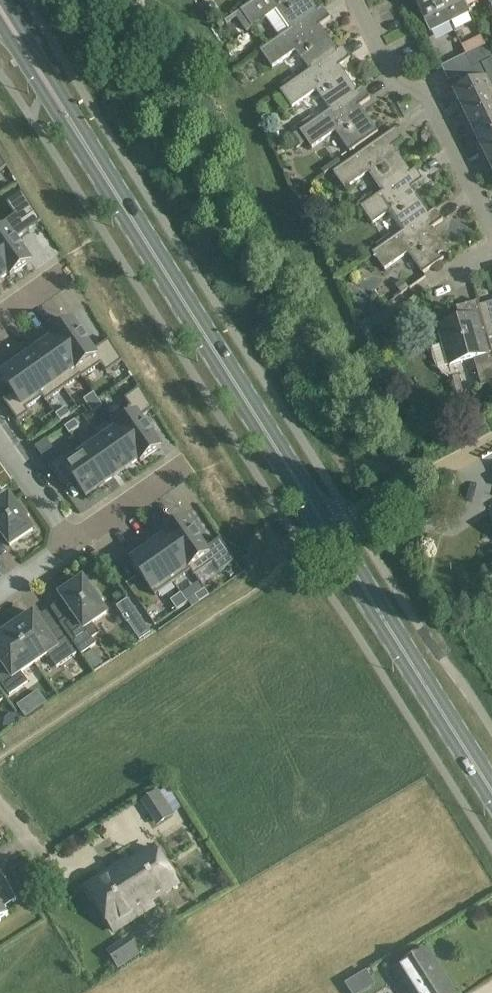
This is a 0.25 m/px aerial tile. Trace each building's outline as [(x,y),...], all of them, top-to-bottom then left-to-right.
[(280,39),(320,11),(312,0),(258,0),(242,11),(254,28),(266,20),(280,39)] [(439,0),(416,0),(430,28),(433,34),(452,25),(439,0)] [(453,24),(472,15),(466,3),(464,0),(439,0),(452,25),(453,24)] [(325,8),(320,11),(280,39),(262,51),(274,69),(299,51),(312,72),(340,51),(322,26),(333,18),(325,8)] [(491,61),(491,57),(486,45),(466,55),(474,70),(491,61)] [(345,48),(340,51),(312,72),(282,92),(294,109),(318,92),(332,111),(359,91),(341,66),(352,59),(345,48)] [(450,81),(460,76),(474,70),(466,55),(443,67),(450,81)] [(465,111),(491,98),(491,61),(474,70),(460,76),(466,87),(455,92),(465,111)] [(313,149),(338,132),(352,152),(380,133),(362,106),(372,99),(364,88),(359,91),(332,111),(302,132),(313,149)] [(475,132),(491,123),(491,98),(465,111),(475,132)] [(475,132),(484,151),(491,147),(491,123),(475,132)] [(405,140),(398,129),(335,173),(347,190),(371,173),(385,193),(412,172),(394,147),(405,140)] [(299,132),(290,139),(297,149),(306,143),(299,132)] [(417,169),(412,172),(385,193),(362,208),(374,225),(391,213),(404,233),(432,213),(414,188),(425,180),(417,169)] [(0,226),(0,259),(11,274),(10,275),(11,277),(31,262),(15,239),(42,221),(37,214),(22,193),(7,203),(15,216),(0,226)] [(432,213),(404,233),(374,253),(385,269),(408,253),(423,273),(450,253),(433,228),(443,221),(436,210),(432,213)] [(10,275),(11,274),(0,259),(0,281),(10,275)] [(401,297),(409,291),(403,282),(395,287),(401,297)] [(460,320),(439,326),(445,345),(433,349),(439,370),(475,359),(483,387),(491,385),(491,346),(490,338),(488,339),(479,306),(477,302),(456,308),(460,320)] [(479,306),(488,339),(490,338),(491,338),(491,302),(479,306)] [(355,309),(361,319),(369,315),(363,306),(355,309)] [(72,323),(53,337),(55,339),(56,339),(82,377),(83,378),(101,366),(107,373),(123,362),(109,340),(93,352),(72,323)] [(55,339),(38,351),(64,389),(82,377),(56,339),(55,339)] [(38,351),(20,363),(44,397),(44,398),(46,402),(64,389),(38,351)] [(20,363),(2,376),(14,394),(4,401),(18,422),(29,414),(26,410),(44,398),(44,397),(20,363)] [(465,394),(460,377),(453,379),(458,396),(465,394)] [(130,407),(112,419),(116,425),(141,460),(140,461),(141,463),(162,449),(141,419),(154,410),(140,388),(125,399),(130,407)] [(94,394),(85,401),(89,407),(99,401),(94,394)] [(99,401),(89,407),(94,414),(103,407),(99,401)] [(66,409),(56,415),(61,422),(70,415),(66,409)] [(75,421),(65,428),(70,434),(79,428),(75,421)] [(99,437),(123,472),(140,461),(141,460),(116,425),(99,437)] [(96,433),(78,446),(105,484),(123,472),(99,437),(96,433)] [(60,458),(49,466),(64,487),(74,480),(86,497),(105,484),(78,446),(60,458)] [(2,491),(14,483),(0,463),(0,487),(2,491)] [(10,497),(0,504),(0,532),(11,547),(34,532),(26,521),(30,518),(21,504),(17,507),(10,497)] [(183,519),(164,533),(166,535),(167,534),(193,571),(192,572),(195,577),(214,563),(220,572),(236,562),(221,539),(205,551),(183,519)] [(167,537),(150,549),(175,584),(192,572),(192,571),(168,536),(167,537)] [(150,549),(132,562),(156,597),(157,596),(175,584),(150,549)] [(100,634),(93,625),(107,615),(100,605),(104,602),(95,589),(91,591),(83,580),(60,596),(64,601),(74,616),(61,625),(82,656),(96,646),(92,640),(100,634)] [(205,590),(195,597),(200,603),(209,596),(205,590)] [(181,594),(171,601),(177,610),(188,603),(181,594)] [(128,600),(117,607),(127,622),(138,615),(128,600)] [(25,621),(22,617),(9,626),(35,664),(48,655),(57,668),(76,655),(57,627),(48,634),(37,619),(34,614),(25,621)] [(35,664),(9,626),(0,632),(0,661),(3,665),(0,667),(0,682),(10,696),(28,684),(22,674),(35,664)] [(94,650),(84,657),(94,671),(104,665),(94,650)] [(6,719),(4,726),(6,731),(21,721),(16,715),(11,715),(6,719)] [(160,794),(146,803),(161,825),(174,817),(160,794)] [(155,851),(129,868),(126,863),(86,888),(114,931),(153,906),(150,901),(177,884),(155,851)] [(9,917),(4,910),(17,901),(0,875),(0,922),(9,917)] [(124,967),(145,953),(134,937),(113,952),(124,967)] [(399,970),(414,992),(449,992),(441,980),(444,978),(428,952),(399,970)] [(341,982),(347,992),(354,992),(370,983),(362,970),(341,982)]
